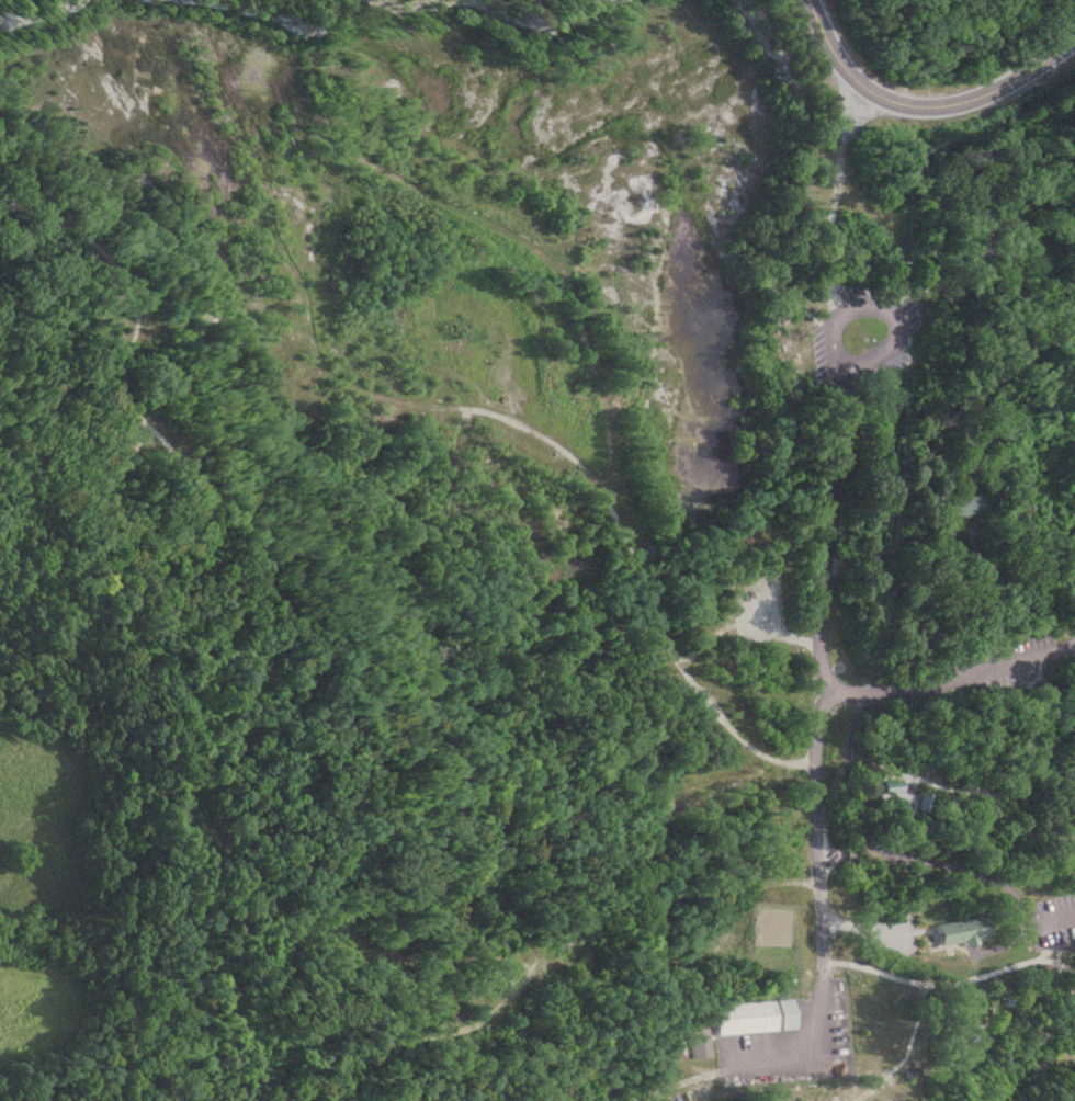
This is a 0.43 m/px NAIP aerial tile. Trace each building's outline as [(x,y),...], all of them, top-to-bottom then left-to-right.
[(995,513),(993,495),(956,498),(958,517),(995,513)] [(978,768),(966,766),(964,785),(976,786),(978,768)] [(901,780),(881,780),(881,793),(901,793),(901,780)] [(919,809),(929,812),(933,794),(922,792),(919,809)] [(989,941),(987,918),(940,923),(942,946),(989,941)] [(774,1003),(715,1006),(717,1036),(776,1033),(774,1003)]
